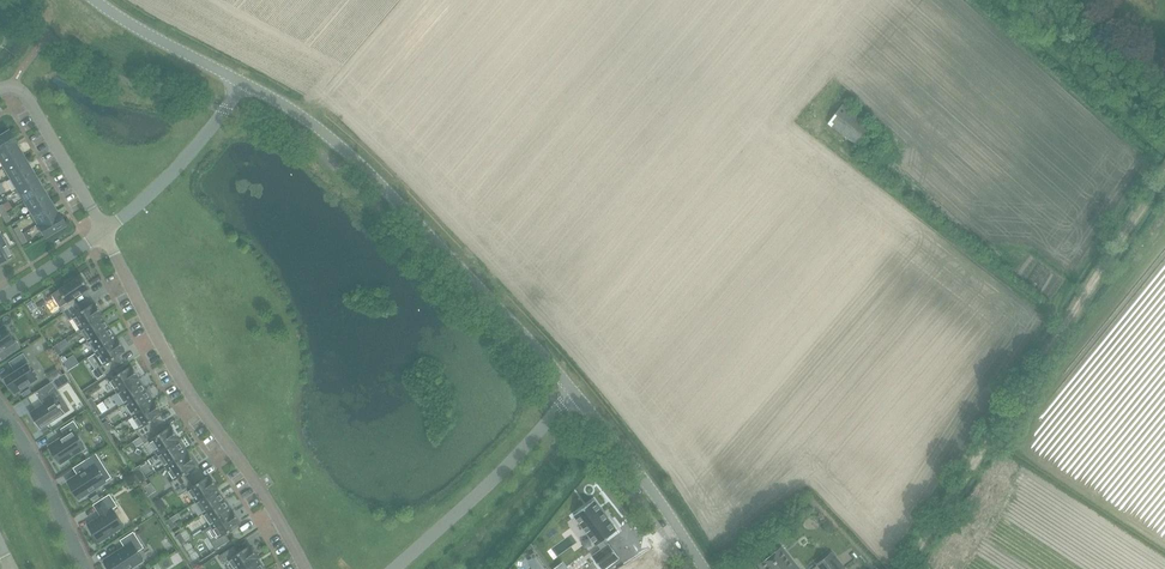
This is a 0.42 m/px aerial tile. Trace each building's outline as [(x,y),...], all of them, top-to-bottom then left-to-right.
[(828,124),(857,145),(872,125),(843,104),(828,124)] [(0,135),(0,152),(16,142),(9,130),(0,135)] [(16,142),(0,152),(0,161),(3,166),(22,155),(15,144),(16,143),(16,142)] [(29,166),(22,155),(3,166),(10,178),(29,166)] [(36,178),(29,166),(10,178),(17,189),(36,178)] [(43,190),(36,178),(17,189),(24,201),(43,190)] [(50,202),(43,190),(24,201),(31,213),(50,202)] [(56,213),(50,202),(31,213),(38,224),(36,225),(37,225),(58,213),(58,212),(56,213)] [(10,220),(6,212),(1,215),(5,222),(10,220)] [(65,225),(58,213),(37,225),(44,237),(65,225)] [(13,229),(17,237),(22,234),(18,226),(13,229)] [(26,242),(22,234),(17,237),(22,244),(26,242)] [(3,260),(4,262),(11,258),(10,256),(11,256),(6,247),(9,245),(5,237),(2,239),(0,236),(0,262),(3,260)] [(52,294),(64,313),(78,304),(74,298),(90,288),(81,275),(75,280),(73,278),(65,283),(67,285),(52,294)] [(30,310),(37,306),(32,298),(26,302),(30,310)] [(82,310),(78,304),(64,313),(69,320),(73,317),(81,330),(101,317),(103,315),(96,304),(95,304),(94,303),(82,310)] [(104,321),(101,317),(81,330),(88,341),(109,327),(105,320),(104,321)] [(6,357),(20,348),(16,340),(14,341),(4,326),(0,329),(0,352),(2,350),(6,357)] [(114,334),(109,327),(88,341),(96,352),(116,339),(113,335),(114,334)] [(55,334),(45,334),(46,342),(55,341),(55,334)] [(57,342),(54,344),(60,352),(64,350),(62,348),(70,342),(66,337),(57,342)] [(116,339),(96,352),(104,364),(99,367),(104,375),(118,365),(122,363),(118,356),(125,351),(124,350),(125,349),(118,338),(116,339)] [(18,370),(15,372),(3,380),(9,389),(12,387),(15,393),(37,379),(28,364),(30,363),(24,353),(11,361),(18,370)] [(201,357),(195,361),(201,372),(207,369),(201,357)] [(68,360),(64,362),(69,370),(73,368),(68,360)] [(109,380),(118,392),(138,380),(140,378),(132,367),(131,367),(130,366),(109,380)] [(61,368),(48,376),(52,382),(52,381),(64,374),(61,368)] [(64,374),(52,381),(58,390),(72,381),(66,372),(64,374)] [(141,384),(138,380),(118,392),(125,404),(146,390),(142,383),(141,384)] [(43,404),(30,412),(41,430),(66,413),(61,406),(62,405),(61,403),(60,404),(56,397),(61,394),(58,390),(52,381),(52,382),(35,392),(43,404)] [(151,397),(146,390),(125,404),(132,415),(152,402),(150,398),(151,397)] [(88,400),(93,408),(97,405),(92,397),(88,400)] [(154,401),(152,402),(132,415),(140,427),(136,430),(140,437),(153,429),(149,423),(162,414),(161,413),(162,412),(154,401)] [(99,416),(103,413),(97,405),(93,408),(99,416)] [(49,446),(61,464),(85,448),(73,431),(78,428),(74,421),(61,429),(66,435),(49,446)] [(107,421),(103,423),(109,431),(113,429),(107,421)] [(157,435),(153,429),(140,437),(145,444),(149,441),(157,453),(178,439),(179,439),(172,427),(171,428),(170,427),(157,435)] [(188,454),(178,439),(157,453),(167,468),(188,454)] [(95,465),(101,461),(96,453),(84,461),(88,468),(68,481),(80,499),(106,482),(95,465)] [(189,453),(188,454),(167,468),(174,479),(170,482),(174,489),(188,480),(184,474),(196,467),(195,465),(196,465),(189,453)] [(132,477),(138,485),(142,483),(136,474),(132,477)] [(192,486),(188,480),(174,489),(179,496),(188,490),(196,502),(216,489),(218,488),(211,476),(210,477),(209,476),(192,486)] [(219,494),(216,489),(196,502),(203,513),(224,500),(220,493),(219,494)] [(101,516),(88,524),(99,542),(123,527),(112,509),(118,506),(110,494),(101,500),(94,504),(101,516)] [(98,495),(90,499),(94,504),(101,500),(98,495)] [(253,497),(248,499),(253,509),(258,506),(253,497)] [(229,506),(224,500),(203,513),(211,525),(231,512),(228,507),(229,506)] [(574,515),(597,545),(598,544),(602,549),(592,556),(602,568),(604,568),(620,558),(609,544),(606,546),(603,541),(617,530),(595,500),(574,515)] [(233,510),(231,512),(211,525),(219,537),(211,542),(216,549),(230,540),(225,534),(240,524),(239,523),(240,522),(233,510)] [(171,518),(166,521),(172,529),(176,526),(171,518)] [(121,540),(125,547),(104,560),(105,563),(104,564),(107,568),(130,568),(143,560),(137,551),(143,548),(134,532),(121,540)] [(181,534),(177,536),(182,544),(186,542),(181,534)] [(235,568),(241,568),(257,559),(259,558),(251,546),(250,547),(249,545),(238,553),(234,546),(220,555),(224,563),(229,560),(235,568)] [(770,556),(761,564),(765,568),(797,568),(793,563),(791,564),(779,550),(770,556)] [(528,560),(533,568),(546,568),(534,552),(531,555),(533,558),(528,560)] [(823,568),(845,568),(833,554),(820,565),(823,568)] [(257,559),(241,568),(265,568),(261,563),(260,563),(257,559)]
